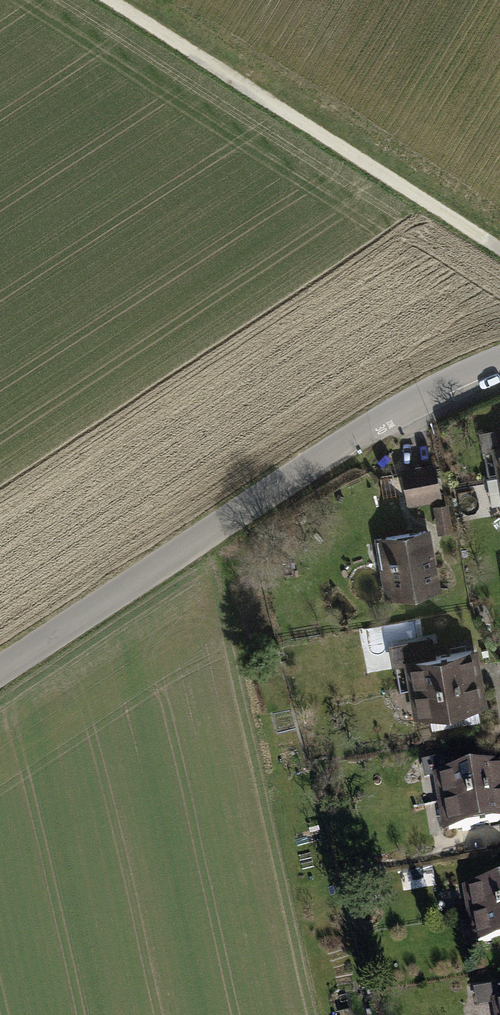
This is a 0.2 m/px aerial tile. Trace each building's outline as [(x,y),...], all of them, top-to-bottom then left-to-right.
[(433,464),(403,470),(409,505),(440,499),(433,464)] [(427,531),(381,538),(391,597),(437,589),(427,531)] [(473,650),(405,661),(410,689),(477,678),(473,650)] [(477,678),(410,689),(415,717),(482,705),(477,678)] [(433,775),(438,802),(499,792),(499,763),(433,775)] [(438,802),(443,830),(499,820),(499,792),(438,802)] [(463,889),(468,916),(499,911),(499,882),(463,889)] [(468,916),(472,944),(499,939),(499,911),(468,916)]
